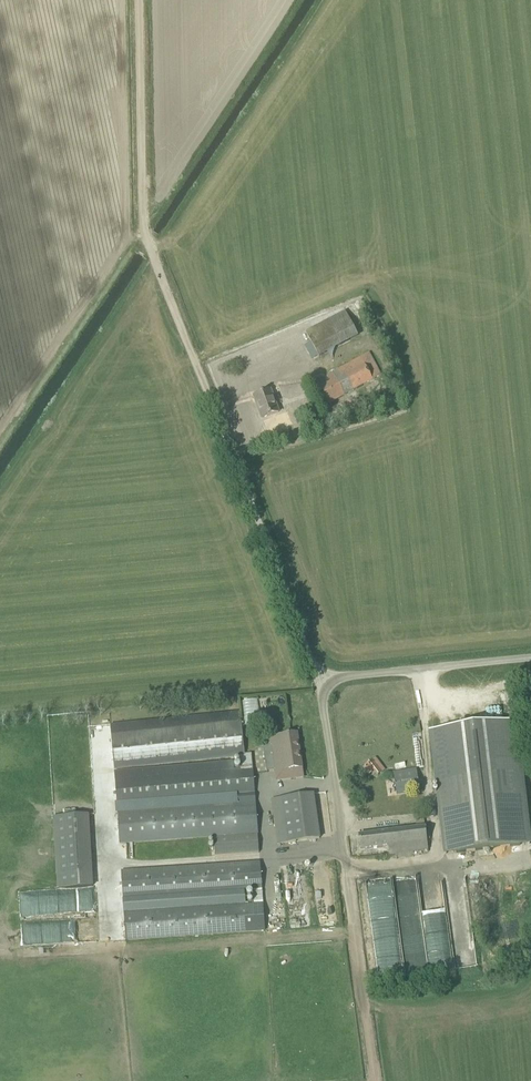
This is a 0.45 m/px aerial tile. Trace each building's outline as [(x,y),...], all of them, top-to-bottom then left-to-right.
[(318,358),(358,337),(344,311),(305,332),(318,358)] [(328,405),(379,377),(367,355),(326,377),(330,383),(319,389),(328,405)] [(306,383),(303,375),(295,378),(298,386),(306,383)] [(261,419),(272,415),(278,413),(270,391),(254,397),(261,419)] [(400,402),(398,394),(390,397),(393,404),(400,402)] [(267,426),(270,428),(273,429),(276,426),(276,423),(274,420),(270,420),(268,422),(267,426)] [(240,712),(110,726),(111,734),(114,771),(239,757),(240,769),(240,772),(252,770),(251,754),(245,754),(241,721),(240,712)] [(431,732),(446,854),(529,845),(515,722),(431,732)] [(297,734),(286,735),(271,737),(277,781),(303,777),(297,734)] [(385,771),(375,758),(362,768),(368,776),(373,772),(377,777),(385,771)] [(233,762),(115,772),(116,779),(116,786),(118,804),(235,795),(237,803),(117,812),(119,845),(213,838),(215,858),(259,854),(258,836),(255,793),(253,774),(252,770),(240,772),(240,769),(234,769),(233,762)] [(393,773),(396,795),(420,792),(416,770),(393,773)] [(313,794),(280,798),(286,844),(319,839),(313,794)] [(88,815),(52,817),(56,877),(57,890),(57,889),(93,887),(92,874),(88,815)] [(427,838),(425,827),(359,835),(361,849),(372,848),(389,846),(390,854),(396,854),(413,852),(428,850),(427,838)] [(249,863),(121,871),(125,941),(127,941),(253,932),(264,931),(260,862),(249,863)] [(23,943),(89,942),(88,923),(23,924),(23,943)] [(401,959),(424,958),(423,929),(400,930),(401,959)]
